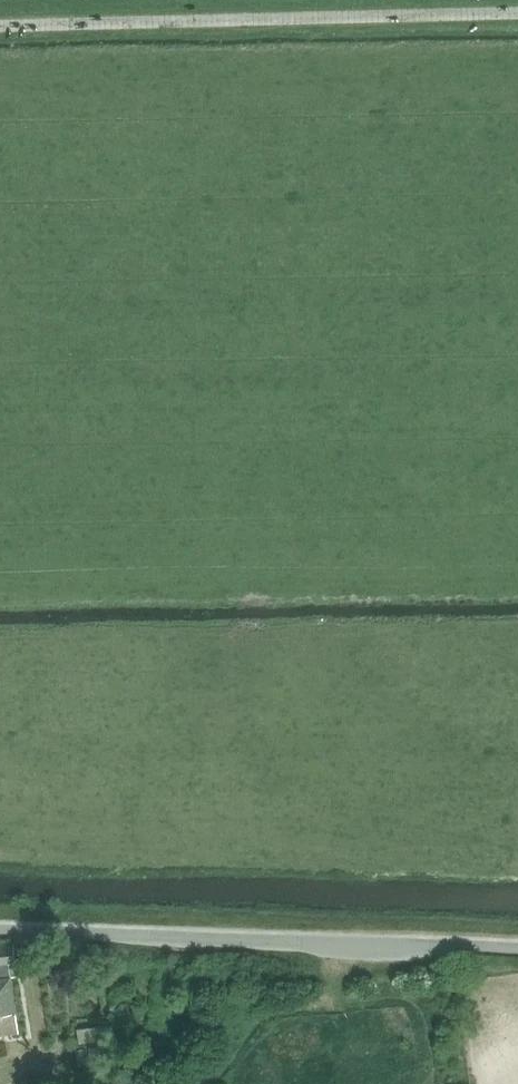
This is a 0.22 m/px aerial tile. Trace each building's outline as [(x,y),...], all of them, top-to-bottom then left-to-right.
[(18,1032),(12,978),(18,977),(15,966),(13,945),(0,946),(0,1035),(18,1032)]
